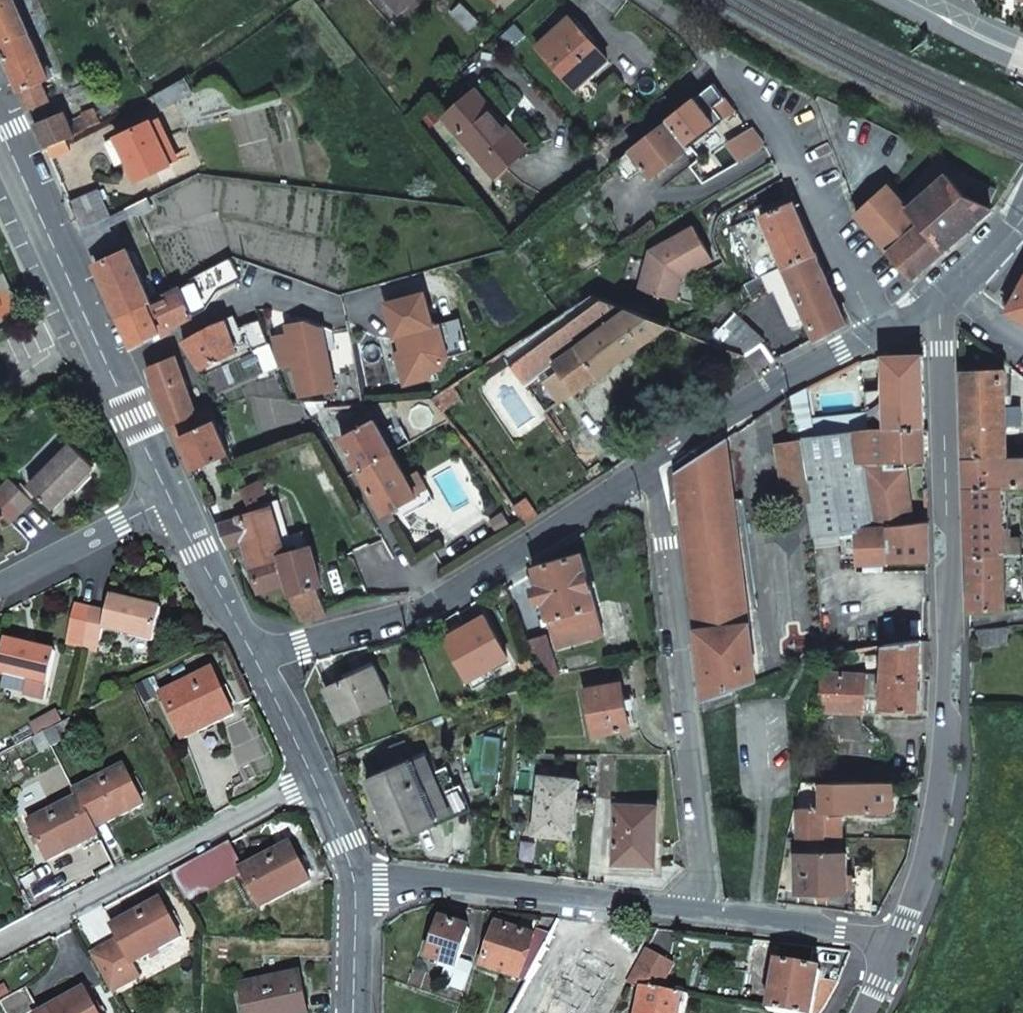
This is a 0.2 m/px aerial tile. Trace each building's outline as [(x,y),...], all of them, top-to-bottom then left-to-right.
[(14,0),(0,0),(0,35),(2,40),(27,30),(14,0)] [(410,0),(391,0),(400,9),(410,0)] [(466,23),(473,15),(460,1),(452,7),(466,23)] [(571,89),(602,61),(564,22),(534,50),(571,89)] [(27,30),(2,40),(0,41),(0,42),(28,106),(46,97),(40,81),(49,77),(27,30)] [(190,90),(181,75),(153,90),(161,106),(190,90)] [(709,81),(665,117),(686,142),(712,122),(719,116),(720,117),(731,108),(709,81)] [(494,173),(528,145),(476,86),(444,114),(494,173)] [(77,131),(99,119),(93,108),(68,119),(63,108),(35,120),(46,145),(65,136),(77,131)] [(686,142),(665,117),(654,126),(612,160),(622,171),(637,159),(650,177),(689,146),(686,142)] [(182,154),(164,118),(153,124),(150,119),(110,139),(121,161),(128,157),(137,176),(182,154)] [(738,128),(730,135),(745,154),(754,147),(738,128)] [(46,145),(50,156),(70,147),(65,136),(46,145)] [(769,156),(763,147),(746,156),(754,171),(771,161),(769,156)] [(954,164),(910,205),(914,210),(946,247),(991,207),(987,204),(963,190),(972,175),(954,164)] [(997,188),(972,175),(963,190),(987,204),(997,188)] [(914,276),(946,247),(914,210),(910,205),(905,199),(896,189),(890,184),(858,212),(872,228),(889,247),(914,276)] [(99,219),(112,213),(99,185),(70,200),(82,227),(99,219)] [(153,205),(148,195),(119,209),(122,216),(127,213),(137,208),(139,212),(153,205)] [(813,251),(791,199),(765,210),(760,212),(730,228),(754,280),(761,277),(782,266),(784,265),(792,261),(813,251)] [(123,218),(122,216),(119,209),(112,213),(99,219),(103,228),(123,218)] [(110,242),(103,228),(99,219),(82,227),(93,251),(110,242)] [(671,298),(678,275),(708,259),(690,226),(646,249),(635,287),(671,298)] [(120,311),(150,297),(127,249),(98,262),(120,311)] [(843,324),(813,251),(792,261),(784,265),(808,320),(806,320),(814,340),(843,324)] [(237,273),(228,255),(207,267),(215,283),(218,281),(220,287),(232,281),(230,276),(237,273)] [(808,320),(784,265),(782,266),(761,277),(768,294),(773,291),(790,327),(806,320),(808,320)] [(189,276),(191,278),(197,292),(215,283),(207,267),(189,276)] [(176,283),(162,291),(150,297),(120,311),(134,343),(153,333),(156,336),(177,326),(174,322),(205,307),(197,292),(191,278),(176,285),(176,283)] [(1006,313),(1022,323),(1022,282),(1006,313)] [(425,287),(385,298),(394,333),(401,331),(405,346),(401,347),(406,365),(418,371),(431,368),(443,364),(453,350),(443,317),(435,320),(425,287)] [(590,292),(558,313),(501,351),(524,383),(553,362),(574,391),(670,323),(590,292)] [(459,313),(443,317),(453,350),(468,346),(459,313)] [(294,360),(299,392),(334,386),(323,321),(307,314),(287,318),(288,327),(274,329),(280,362),(294,360)] [(733,314),(709,338),(743,351),(758,340),(760,337),(733,314)] [(220,318),(183,337),(201,365),(235,350),(224,316),(220,318)] [(261,356),(273,352),(267,336),(265,337),(261,326),(251,330),(261,356)] [(406,365),(401,347),(395,349),(405,382),(433,374),(431,368),(418,371),(406,365)] [(146,364),(172,421),(196,410),(174,353),(146,364)] [(887,429),(925,428),(924,357),(886,358),(886,401),(887,429)] [(866,368),(862,361),(838,374),(830,378),(837,390),(854,380),(857,374),(866,368)] [(1005,374),(963,374),(965,462),(1007,461),(1005,374)] [(451,383),(431,396),(441,409),(460,395),(451,383)] [(799,437),(869,430),(869,416),(848,417),(847,413),(813,414),(810,390),(793,398),(799,437)] [(316,399),(303,398),(310,410),(321,408),(316,399)] [(869,430),(887,429),(886,401),(868,401),(869,416),(869,430)] [(196,410),(198,415),(210,410),(208,405),(196,410)] [(172,421),(174,426),(198,415),(196,410),(172,421)] [(180,433),(195,464),(230,449),(210,410),(198,415),(174,426),(178,434),(180,433)] [(360,468),(393,449),(374,415),(341,434),(360,468)] [(813,538),(854,533),(854,530),(855,462),(905,462),(925,462),(925,428),(887,429),(869,430),(799,437),(800,442),(808,504),(813,538)] [(704,700),(756,681),(748,609),(757,608),(745,500),(734,501),(727,440),(677,471),(704,700)] [(51,507),(94,465),(70,442),(28,484),(51,507)] [(786,507),(808,504),(800,442),(778,445),(786,507)] [(418,492),(393,449),(360,468),(384,511),(418,492)] [(965,462),(966,490),(1002,488),(1022,488),(1022,461),(1007,461),(965,462)] [(855,462),(854,530),(914,523),(905,462),(855,462)] [(0,488),(0,490),(21,511),(31,500),(9,479),(0,488)] [(966,490),(967,613),(1004,613),(1003,571),(1022,571),(1022,556),(1022,544),(1020,544),(1020,540),(1003,540),(1002,488),(966,490)] [(0,490),(0,520),(4,516),(10,522),(21,511),(0,490)] [(268,498),(270,506),(277,533),(289,530),(279,495),(268,498)] [(513,508),(525,524),(536,515),(524,501),(513,508)] [(270,506),(216,520),(226,543),(244,538),(258,586),(288,577),(300,616),(330,607),(321,581),(324,580),(309,542),(307,542),(281,549),(277,533),(270,506)] [(854,564),(927,563),(926,522),(914,523),(854,530),(854,533),(854,564)] [(289,530),(277,533),(281,549),(307,542),(303,526),(289,530)] [(555,647),(602,634),(578,553),(532,567),(538,587),(531,590),(536,605),(543,603),(555,647)] [(110,613),(93,609),(87,637),(103,641),(106,629),(156,640),(163,609),(113,597),(110,613)] [(87,637),(93,609),(77,605),(68,644),(84,647),(87,637)] [(490,666),(505,659),(484,616),(444,637),(471,688),(495,676),(490,666)] [(1005,630),(974,633),(975,647),(1005,646),(1005,630)] [(6,640),(0,663),(0,673),(27,680),(24,695),(46,701),(58,654),(34,648),(35,641),(13,635),(11,642),(6,640)] [(103,641),(87,637),(84,647),(84,648),(101,652),(103,641)] [(538,680),(557,676),(546,637),(527,642),(538,680)] [(915,713),(919,640),(856,651),(857,664),(880,660),(880,678),(824,676),(821,712),(879,714),(880,711),(915,713)] [(339,721),(389,699),(374,665),(325,687),(339,721)] [(183,737),(234,712),(212,669),(162,693),(183,737)] [(592,736),(629,730),(620,684),(584,691),(592,736)] [(38,734),(64,721),(59,711),(33,725),(38,734)] [(393,836),(449,813),(431,772),(424,757),(368,780),(393,836)] [(126,765),(75,791),(78,796),(95,829),(144,804),(126,765)] [(445,766),(431,772),(449,813),(456,810),(447,790),(454,787),(445,766)] [(575,781),(554,779),(555,771),(539,770),(533,836),(569,839),(575,781)] [(887,808),(887,782),(825,783),(825,808),(887,808)] [(95,829),(78,796),(29,821),(48,860),(98,834),(95,829)] [(614,862),(653,864),(654,808),(615,807),(614,862)] [(825,817),(825,808),(800,809),(799,836),(843,837),(843,817),(825,817)] [(312,880),(292,842),(241,868),(260,907),(312,880)] [(238,870),(225,843),(172,871),(185,898),(238,870)] [(847,853),(796,854),(796,892),(847,892),(847,853)] [(92,953),(111,989),(137,976),(131,963),(181,937),(161,899),(112,925),(119,939),(92,953)] [(455,968),(469,930),(440,920),(427,959),(455,968)] [(545,943),(550,934),(536,931),(533,936),(494,924),(480,967),(523,982),(545,943)] [(608,925),(602,924),(597,933),(602,936),(608,925)] [(608,925),(602,936),(607,938),(614,926),(608,925)] [(656,954),(671,956),(673,934),(658,933),(656,954)] [(545,943),(523,982),(507,1012),(546,1012),(545,1012),(581,946),(565,937),(557,950),(545,943)] [(773,1012),(812,1012),(819,971),(775,964),(766,1012),(773,1012)] [(299,973),(239,984),(245,1012),(307,1012),(299,973)] [(8,1012),(30,1012),(38,1008),(26,986),(1,1000),(8,1012)] [(85,988),(39,1012),(99,1012),(85,988)] [(639,989),(634,1012),(683,1012),(686,997),(639,989)]
